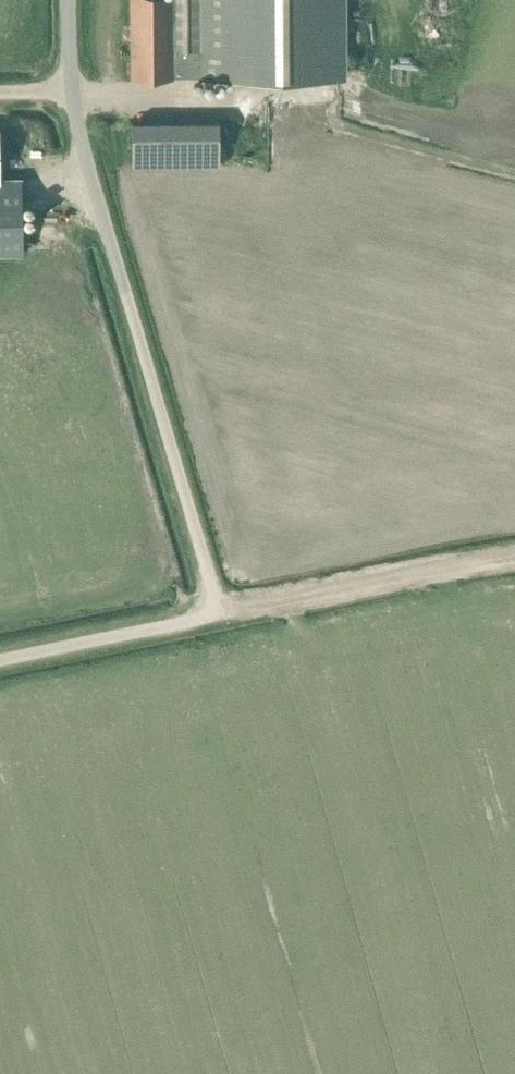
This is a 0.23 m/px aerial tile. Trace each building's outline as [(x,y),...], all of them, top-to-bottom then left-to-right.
[(130,78),(197,77),(197,79),(268,79),(339,79),(339,0),(130,0),(130,78)] [(223,160),(222,115),(134,118),(135,163),(223,160)] [(21,253),(19,178),(0,179),(0,254),(21,253)]
